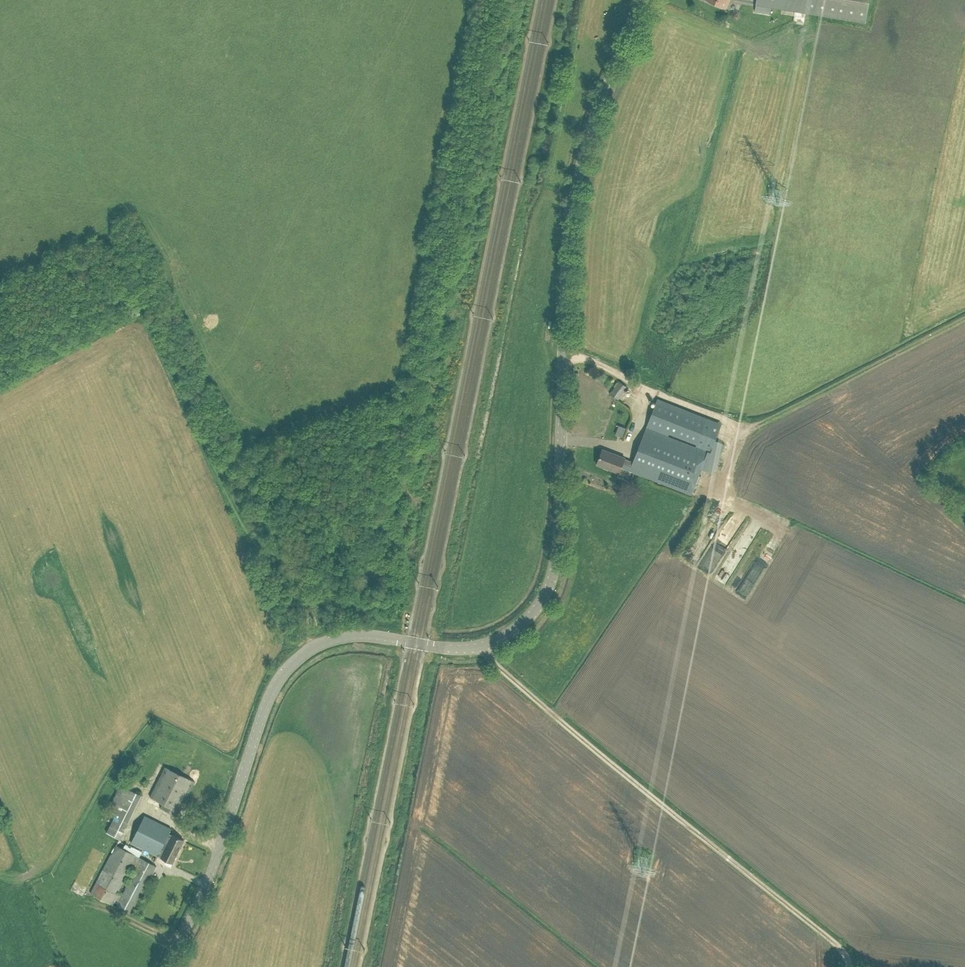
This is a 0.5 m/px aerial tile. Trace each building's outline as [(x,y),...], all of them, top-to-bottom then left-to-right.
[(725,9),(730,0),(706,0),(725,9)] [(755,12),(770,14),(771,7),(865,23),(869,0),(757,0),(755,12)] [(723,10),(716,18),(726,27),(733,18),(723,10)] [(611,395),(617,400),(623,392),(625,393),(629,388),(620,382),(611,395)] [(621,468),(691,495),(702,469),(714,474),(725,445),(715,441),(721,424),(657,399),(633,462),(624,459),(624,458),(603,450),(597,465),(619,473),(621,468)] [(660,488),(658,493),(677,499),(679,494),(660,488)] [(170,764),(175,766),(179,756),(174,754),(170,764)] [(161,808),(177,816),(195,781),(165,766),(149,796),(162,803),(161,808)] [(129,789),(112,807),(116,811),(112,826),(111,826),(117,831),(120,828),(121,825),(125,820),(129,807),(136,809),(139,805),(136,802),(139,799),(135,798),(136,793),(139,796),(140,792),(129,789)] [(143,849),(173,863),(184,840),(169,834),(172,828),(145,815),(134,838),(132,844),(143,849)] [(144,875),(154,878),(159,865),(149,861),(144,875)] [(113,904),(119,896),(108,888),(102,895),(113,904)]
